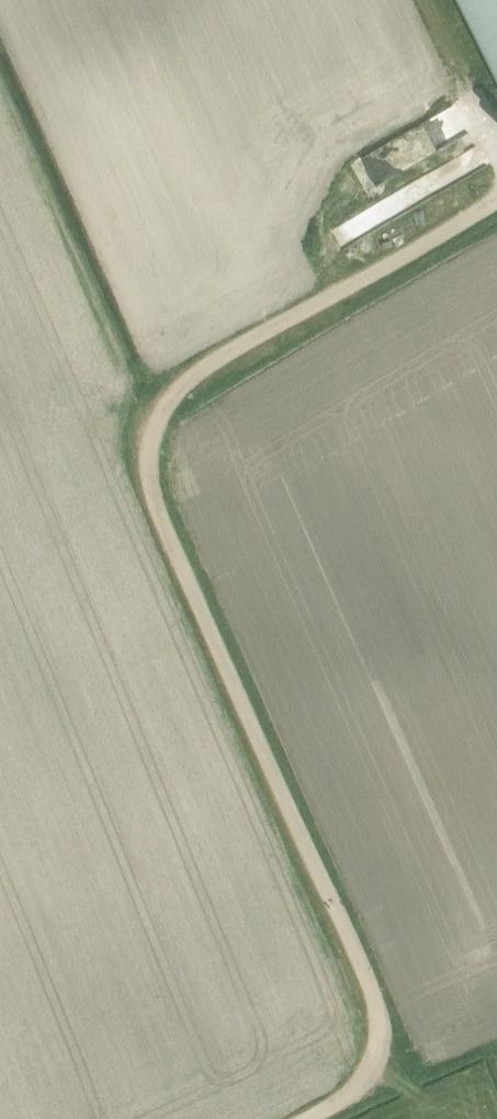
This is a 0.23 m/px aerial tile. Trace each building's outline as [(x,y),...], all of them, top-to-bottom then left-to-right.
[(496,78),(496,0),(458,0),(496,78)]
